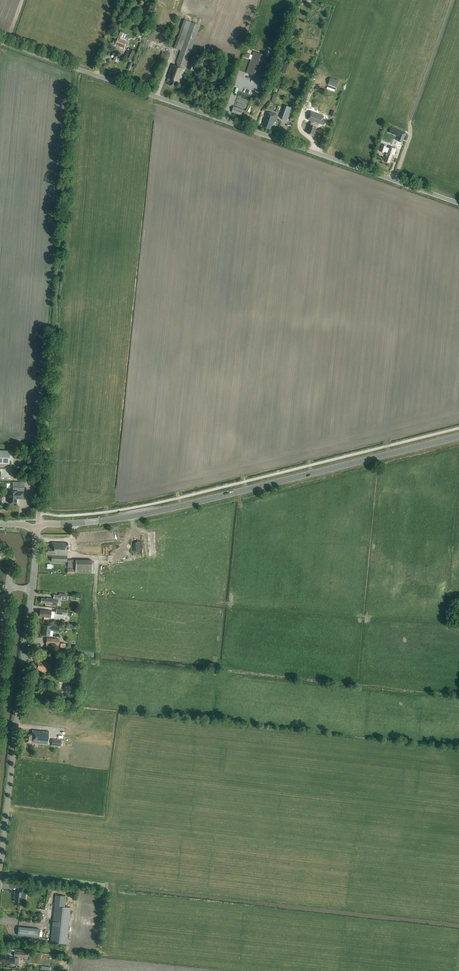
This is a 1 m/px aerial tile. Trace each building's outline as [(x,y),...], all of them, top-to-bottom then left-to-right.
[(181,50),(175,66),(172,64),(167,78),(168,78),(167,82),(169,83),(169,85),(177,88),(179,81),(180,82),(185,69),(190,54),(191,54),(201,25),(184,20),(174,48),(181,50)] [(123,51),(124,50),(128,38),(127,34),(121,31),(119,38),(115,36),(111,46),(123,51)] [(265,55),(254,51),(246,73),(262,78),(269,57),(271,49),(269,48),(269,50),(267,49),(265,55)] [(134,55),(129,53),(127,52),(125,56),(128,57),(127,58),(131,60),(134,55)] [(159,61),(166,63),(169,55),(162,52),(159,61)] [(199,58),(192,56),(188,68),(194,71),(199,58)] [(199,86),(201,79),(194,76),(191,83),(199,86)] [(336,88),(338,81),(330,78),(328,85),(336,88)] [(320,114),(323,106),(306,101),(303,109),(320,114)] [(241,115),(244,109),(234,106),(232,112),(241,115)] [(264,121),(265,121),(263,127),(271,130),(272,126),(273,126),(274,123),(277,115),(270,112),(270,113),(266,112),(264,121)] [(310,114),(307,122),(320,127),(320,126),(324,128),(326,123),(323,122),(324,119),(310,114)] [(406,132),(394,127),(392,133),(404,138),(406,132)] [(391,136),(390,142),(394,143),(393,146),(400,148),(401,142),(395,140),(395,137),(391,136)] [(389,146),(388,147),(386,146),(386,145),(382,144),(380,150),(384,152),(384,151),(387,152),(386,153),(387,153),(386,157),(387,157),(385,161),(390,163),(390,161),(391,162),(393,155),(394,156),(396,149),(389,146)] [(9,451),(0,451),(0,463),(9,464),(9,451)] [(24,491),(24,483),(13,482),(13,490),(24,491)] [(17,492),(17,491),(9,491),(8,503),(16,503),(16,499),(24,499),(24,492),(17,492)] [(51,562),(67,562),(68,543),(52,542),(52,547),(46,547),(46,556),(51,556),(51,562)] [(92,561),(75,560),(75,568),(76,568),(75,573),(92,573),(92,561)] [(61,600),(62,596),(59,595),(54,595),(53,599),(47,598),(47,599),(42,598),(41,603),(45,603),(45,604),(57,606),(58,599),(61,600)] [(55,612),(51,611),(40,610),(39,616),(54,618),(55,612)] [(51,626),(44,625),(42,635),(49,636),(50,630),(54,631),(54,632),(58,632),(59,624),(54,624),(54,627),(51,626)] [(35,671),(46,672),(48,661),(38,660),(38,661),(36,661),(36,663),(32,663),(32,664),(31,664),(30,668),(36,668),(35,671)] [(31,743),(48,744),(49,732),(33,730),(32,735),(26,734),(25,743),(31,743)] [(19,886),(18,892),(15,891),(14,895),(15,896),(14,902),(21,902),(22,898),(25,899),(26,887),(19,886)] [(65,896),(55,895),(50,942),(66,944),(70,908),(64,907),(65,896)] [(18,927),(18,935),(38,937),(39,929),(18,927)] [(14,958),(12,958),(12,957),(9,956),(5,955),(5,956),(1,955),(0,962),(4,962),(4,963),(8,963),(14,963),(14,958)]
